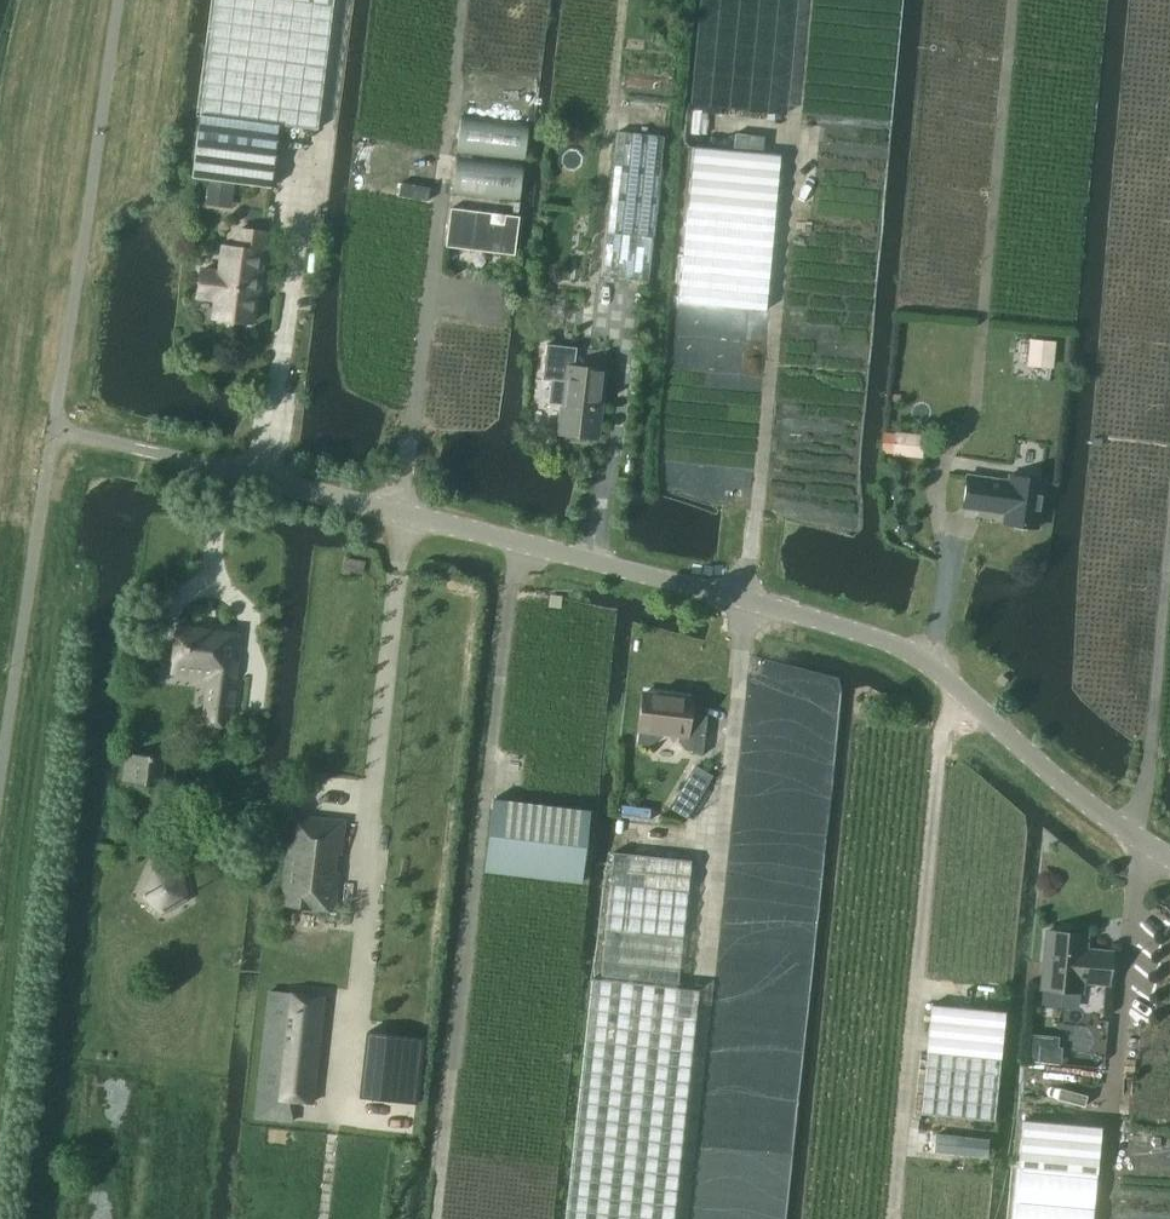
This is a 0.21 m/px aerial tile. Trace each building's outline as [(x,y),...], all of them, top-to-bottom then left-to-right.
[(195,111),(317,128),(333,0),(207,0),(195,111)] [(190,177),(271,188),(279,125),(199,115),(190,177)] [(525,157),(529,124),(462,115),(458,149),(525,157)] [(658,135),(610,131),(597,275),(645,280),(658,135)] [(735,133),(734,147),(763,151),(765,136),(735,133)] [(679,301),(765,310),(780,154),(693,146),(679,301)] [(452,192),(519,200),(523,164),(456,156),(452,192)] [(208,182),(207,192),(233,194),(234,185),(208,182)] [(398,197),(427,202),(429,187),(400,183),(398,197)] [(233,194),(207,192),(205,205),(231,207),(233,194)] [(455,223),(442,221),(441,234),(449,234),(446,252),(505,259),(509,230),(485,227),(488,207),(458,203),(455,223)] [(502,222),(514,223),(516,205),(504,204),(502,222)] [(194,300),(213,303),(211,321),(216,322),(218,326),(226,327),(230,324),(247,326),(252,279),(255,279),(260,236),(234,233),(232,252),(219,251),(216,276),(197,274),(194,300)] [(532,323),(552,325),(554,305),(534,303),(532,323)] [(1053,342),(1028,340),(1026,365),(1051,366),(1053,342)] [(593,440),(600,372),(574,370),(576,355),(547,352),(543,386),(545,386),(543,406),(557,408),(554,436),(593,440)] [(892,455),(921,458),(924,435),(894,432),(892,455)] [(998,525),(1008,526),(1010,529),(1021,530),(1024,528),(1033,529),(1040,482),(1005,477),(1004,483),(963,477),(958,509),(1000,514),(998,525)] [(343,569),(361,574),(364,561),(345,557),(343,569)] [(548,607),(559,609),(561,597),(550,595),(548,607)] [(203,713),(211,713),(209,728),(229,730),(240,637),(175,630),(170,677),(207,681),(203,713)] [(688,720),(690,698),(641,693),(636,743),(648,745),(658,738),(658,732),(677,734),(676,740),(684,749),(702,751),(704,722),(688,720)] [(123,785),(161,790),(165,761),(125,757),(123,785)] [(688,777),(706,788),(713,775),(696,765),(688,777)] [(670,807),(688,818),(695,805),(678,795),(670,807)] [(581,882),(581,880),(589,810),(541,804),(493,798),(484,871),(485,871),(581,882)] [(280,908),(334,914),(344,823),(324,821),(324,822),(290,818),(280,908)] [(613,852),(610,882),(688,891),(690,861),(613,852)] [(610,882),(600,978),(593,977),(567,1218),(673,1218),(698,988),(677,986),(688,891),(610,882)] [(1088,949),(1089,934),(1074,933),(1070,929),(1066,927),(1061,929),(1059,930),(1042,928),(1038,989),(1082,993),(1084,984),(1109,986),(1112,952),(1088,949)] [(324,996),(270,990),(265,1026),(273,1027),(270,1062),(262,1061),(256,1116),(293,1120),(295,1100),(312,1102),(312,1098),(311,1098),(322,1000),(323,1000),(324,996)] [(1005,1011),(931,1004),(920,1113),(994,1121),(1005,1011)] [(367,1031),(360,1096),(416,1103),(418,1103),(425,1037),(387,1033),(367,1031)] [(1028,1062),(1038,1063),(1041,1036),(1031,1035),(1028,1062)] [(1019,1167),(1096,1174),(1100,1127),(1023,1119),(1019,1167)] [(937,1133),(935,1151),(987,1157),(989,1138),(937,1133)]
